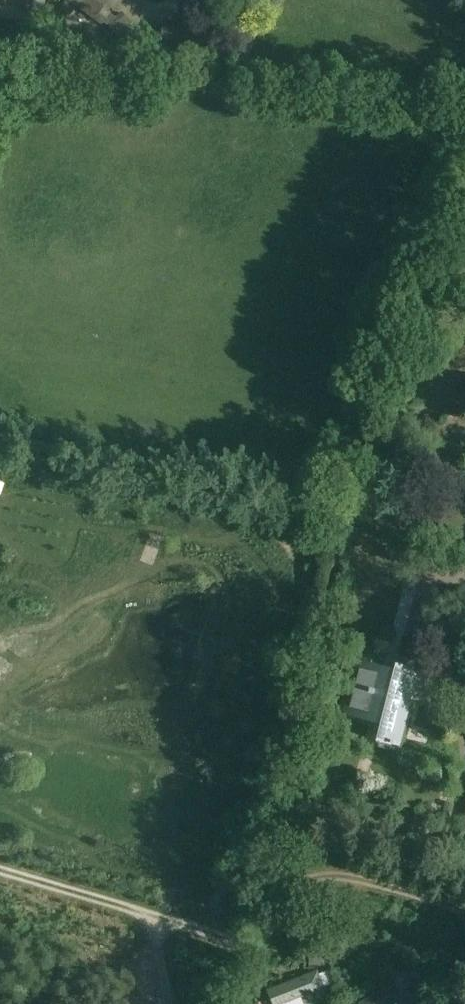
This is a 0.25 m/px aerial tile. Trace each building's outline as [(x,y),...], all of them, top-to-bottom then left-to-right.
[(111,0),(71,0),(103,25),(112,14),(104,8),(111,0)] [(214,65),(230,66),(231,56),(215,55),(214,65)] [(422,667),(399,661),(397,668),(362,659),(348,711),(370,717),(372,711),(384,714),(380,730),(391,733),(389,741),(401,744),(422,667)] [(11,774),(0,751),(0,779),(11,774)] [(301,1002),(310,998),(308,993),(323,988),(317,972),(280,987),(286,1002),(299,997),(301,1002)] [(396,1002),(404,998),(396,984),(361,1003),(397,1003),(396,1002)] [(311,993),(312,1003),(328,1003),(328,992),(311,993)]
